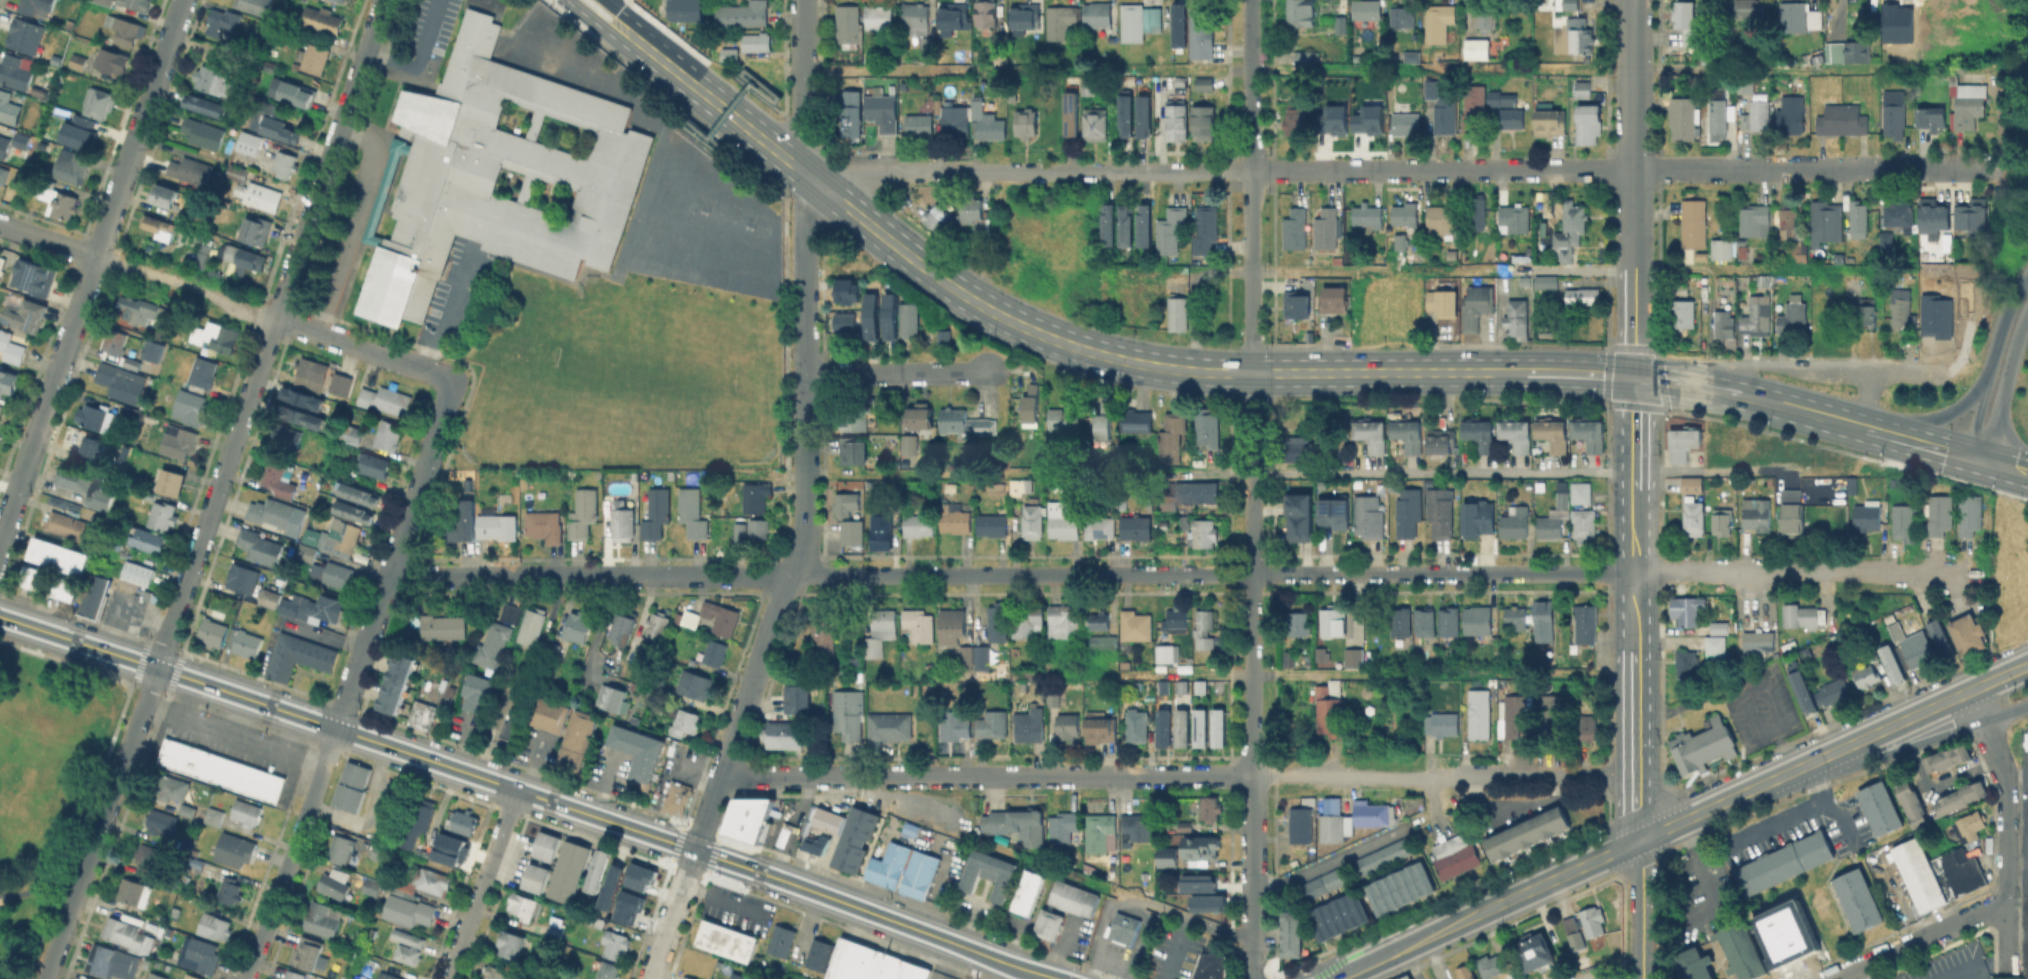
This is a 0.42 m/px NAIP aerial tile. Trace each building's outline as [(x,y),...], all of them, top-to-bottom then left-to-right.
[(18,9),(21,0),(55,0),(52,11),(37,7),(34,15),(18,9)] [(116,3),(117,0),(147,0),(149,1),(145,11),(125,4),(124,5),(116,3)] [(234,6),(236,0),(272,0),(266,16),(234,6)] [(671,21),(671,0),(704,0),(704,21),(671,21)] [(750,5),(750,0),(768,0),(768,24),(717,25),(717,5),(750,5)] [(976,25),(976,0),(977,0),(997,0),(997,26),(991,26),(991,28),(981,28),(981,25),(976,25)] [(1288,26),(1288,0),(1314,0),(1314,26),(1305,26),(1305,24),(1299,24),(1299,25),(1288,26)] [(1353,19),(1353,0),(1382,0),(1382,19),(1353,19)] [(1556,9),(1556,0),(1579,0),(1579,14),(1573,14),(1573,8),(1556,9)] [(1703,18),(1703,45),(1684,45),(1684,27),(1677,27),(1677,19),(1673,19),(1673,9),(1677,8),(1677,0),(1695,1),(1695,18),(1703,18)] [(1736,17),(1735,0),(1764,0),(1765,16),(1736,17)] [(1824,9),(1824,27),(1808,27),(1808,31),(1782,32),(1782,24),(1777,24),(1777,15),(1782,15),(1781,1),(1811,1),(1811,9),(1824,9)] [(924,2),(924,4),(930,4),(929,26),(928,26),(928,34),(906,34),(906,25),(902,26),(903,2),(918,3),(918,2),(924,2)] [(1098,26),(1098,27),(1085,27),(1084,2),(1111,2),(1112,25),(1098,26)] [(941,29),(941,3),(969,4),(969,29),(941,29)] [(1144,21),(1144,41),(1122,41),(1122,3),(1144,3),(1144,7),(1163,7),(1163,21),(1144,21)] [(863,23),(863,42),(858,42),(859,48),(843,48),(843,41),(838,41),(837,4),(860,4),(860,23),(863,23)] [(1456,4),(1457,22),(1447,22),(1448,30),(1427,31),(1426,4),(1456,4)] [(308,5),(322,10),(323,6),(334,9),(332,13),(340,16),(340,15),(344,16),(343,17),(345,18),(339,35),(302,22),(308,5)] [(892,5),(892,35),(876,35),(876,29),(866,28),(866,5),(892,5)] [(1014,29),(1014,5),(1039,5),(1039,29),(1014,29)] [(1070,39),(1048,39),(1047,6),(1078,6),(1078,23),(1069,24),(1070,39)] [(1414,6),(1414,25),(1392,26),(1391,6),(1414,6)] [(213,7),(226,12),(227,8),(243,14),(240,24),(237,23),(235,29),(222,25),(221,30),(222,30),(219,37),(206,32),(209,26),(209,27),(211,22),(208,21),(213,7)] [(466,7),(494,16),(492,22),(500,25),(489,59),(631,107),(623,131),(628,132),(629,128),(653,135),(608,272),(584,263),(585,258),(581,257),(573,280),(480,249),(482,243),(454,233),(439,280),(436,279),(421,324),(401,317),(398,328),(352,313),(375,245),(379,247),(383,236),(383,235),(389,237),(396,218),(390,216),(392,211),(389,209),(407,153),(411,143),(412,140),(397,134),(400,123),(390,120),(401,88),(434,94),(438,81),(441,82),(466,7)] [(1187,57),(1188,7),(1212,7),(1212,58),(1187,57)] [(1497,7),(1497,26),(1492,26),(1492,31),(1480,31),(1481,26),(1477,27),(1477,8),(1497,7)] [(108,13),(116,16),(116,15),(141,23),(134,46),(116,40),(120,29),(105,24),(108,13)] [(1344,15),(1333,16),(1334,34),(1345,34),(1344,15)] [(1593,28),(1593,37),(1595,37),(1595,42),(1592,42),(1593,51),(1571,52),(1571,38),(1567,38),(1567,17),(1575,17),(1575,16),(1586,16),(1587,28),(1593,28)] [(7,46),(17,17),(47,27),(37,56),(7,46)] [(768,31),(768,33),(771,33),(771,50),(743,51),(742,33),(760,33),(760,31),(768,31)] [(935,36),(935,53),(922,53),(922,36),(935,36)] [(1872,40),(1872,61),(1840,61),(1840,47),(1849,47),(1849,40),(1872,40)] [(1467,60),(1467,41),(1493,41),(1493,60),(1467,60)] [(331,49),(323,74),(301,67),(309,42),(331,49)] [(101,46),(120,52),(120,51),(131,55),(125,74),(115,71),(114,74),(101,69),(102,67),(95,65),(101,46)] [(739,62),(722,62),(722,47),(739,47),(739,62)] [(1312,50),(1318,50),(1319,62),(1313,62),(1313,63),(1296,63),(1296,50),(1312,50)] [(1421,51),(1420,62),(1404,61),(1405,50),(1421,51)] [(28,90),(0,81),(0,70),(6,51),(24,57),(21,66),(35,71),(28,90)] [(88,57),(84,69),(65,63),(69,51),(88,57)] [(873,53),(873,63),(865,63),(865,53),(873,53)] [(203,63),(229,72),(221,95),(195,86),(197,80),(194,79),(196,72),(200,73),(203,63)] [(1214,86),(1198,86),(1198,74),(1214,74),(1214,86)] [(1754,75),(1753,92),(1737,92),(1737,75),(1754,75)] [(1080,94),(1090,94),(1091,77),(1080,76),(1080,94)] [(1184,85),(1184,92),(1176,92),(1176,76),(1186,76),(1186,85),(1184,85)] [(1430,77),(1430,79),(1438,79),(1439,98),(1425,98),(1425,79),(1426,79),(1426,77),(1430,77)] [(1591,96),(1576,97),(1576,80),(1591,80),(1591,96)] [(277,100),(283,81),(316,92),(310,111),(277,100)] [(1987,82),(1988,115),(1978,115),(1978,129),(1958,129),(1958,112),(1958,82),(1987,82)] [(1486,84),(1486,115),(1476,115),(1476,131),(1462,131),(1462,114),(1465,113),(1465,93),(1459,93),(1459,85),(1465,85),(1486,84)] [(92,85),(114,93),(113,95),(117,96),(112,111),(108,109),(105,120),(83,112),(86,103),(84,103),(85,98),(86,98),(90,87),(92,87),(92,85)] [(16,125),(0,120),(0,87),(12,91),(13,89),(26,94),(16,125)] [(1725,88),(1726,136),(1710,137),(1709,98),(1715,98),(1714,88),(1725,88)] [(1514,104),(1514,105),(1501,105),(1488,106),(1488,90),(1500,89),(1501,93),(1517,92),(1517,104),(1514,104)] [(1907,90),(1907,104),(1908,104),(1908,127),(1906,127),(1906,133),(1888,133),(1888,127),(1886,127),(1886,90),(1907,90)] [(862,107),(863,139),(844,140),(844,107),(831,107),(831,91),(862,91),(862,107)] [(226,107),(222,120),(183,106),(187,93),(226,107)] [(1067,137),(1067,93),(1080,93),(1080,137),(1067,137)] [(1006,119),(1006,139),(978,139),(978,136),(972,136),(972,99),(974,99),(973,95),(982,95),(982,99),(984,99),(984,112),(996,112),(996,119),(1006,119)] [(1803,131),(1803,133),(1784,133),(1784,131),(1777,131),(1776,108),(1782,108),(1782,95),(1804,95),(1804,131),(1803,131)] [(898,120),(898,135),(879,135),(879,120),(867,120),(867,96),(898,96),(898,120)] [(1122,137),(1123,96),(1136,96),(1136,137),(1122,137)] [(1141,138),(1141,96),(1153,96),(1153,138),(1141,138)] [(1695,96),(1695,107),(1700,107),(1700,122),(1695,122),(1695,139),(1673,140),(1673,125),(1670,125),(1670,97),(1695,96)] [(294,144),(245,127),(255,98),(278,105),(274,117),(284,121),(282,126),(298,131),(294,144)] [(1184,100),(1184,104),(1188,103),(1188,139),(1167,140),(1167,104),(1170,104),(1170,101),(1184,100)] [(1769,100),(1770,130),(1750,130),(1750,100),(1769,100)] [(1345,104),(1345,131),(1314,131),(1314,113),(1324,113),(1324,105),(1345,104)] [(1381,104),(1381,131),(1351,131),(1351,113),(1360,113),(1360,104),(1381,104)] [(1870,114),(1870,133),(1818,134),(1818,115),(1821,115),(1821,110),(1826,110),(1826,104),(1861,104),(1861,114),(1870,114)] [(1215,105),(1215,134),(1213,134),(1214,139),(1195,139),(1195,134),(1193,134),(1193,105),(1215,105)] [(1456,105),(1457,133),(1435,133),(1434,105),(1456,105)] [(941,137),(941,107),(968,107),(968,137),(941,137)] [(1033,107),(1033,110),(1037,110),(1037,135),(1031,135),(1031,139),(1022,139),(1022,135),(1016,135),(1016,110),(1026,110),(1026,107),(1033,107)] [(1306,107),(1306,134),(1287,134),(1287,129),(1284,129),(1284,118),(1286,118),(1286,112),(1289,112),(1289,108),(1306,107)] [(1107,108),(1107,139),(1085,140),(1084,108),(1107,108)] [(1524,108),(1524,127),(1515,127),(1514,131),(1503,131),(1503,127),(1499,127),(1499,108),(1524,108)] [(1922,128),(1922,110),(1952,110),(1952,128),(1922,128)] [(57,141),(64,120),(69,122),(72,112),(94,120),(90,129),(92,130),(85,150),(57,141)] [(1420,112),(1421,133),(1393,134),(1392,112),(1420,112)] [(1537,135),(1537,113),(1567,113),(1567,135),(1537,135)] [(933,114),(933,136),(906,136),(906,114),(933,114)] [(225,129),(218,150),(189,141),(191,133),(181,130),(185,116),(225,129)] [(1597,119),(1597,143),(1578,143),(1578,119),(1597,119)] [(5,159),(0,157),(0,134),(12,138),(10,141),(13,142),(16,132),(6,129),(7,125),(17,128),(17,130),(31,135),(31,136),(36,138),(30,157),(24,155),(23,157),(7,151),(5,159)] [(263,136),(256,156),(235,149),(242,129),(263,136)] [(405,141),(411,143),(407,153),(402,151),(401,153),(399,152),(372,233),(383,236),(379,247),(375,245),(359,240),(389,149),(387,148),(392,135),(406,139),(405,141)] [(92,157),(85,177),(80,175),(78,184),(52,175),(62,147),(92,157)] [(299,164),(297,171),(293,170),(291,176),(290,175),(288,179),(277,175),(278,171),(272,170),(279,149),(298,156),(295,163),(299,164)] [(183,155),(212,164),(205,186),(166,173),(171,159),(181,162),(183,155)] [(256,175),(254,180),(247,177),(245,183),(235,179),(234,182),(225,179),(226,176),(225,176),(230,162),(250,169),(249,172),(256,175)] [(4,185),(0,184),(0,165),(10,168),(4,185)] [(79,205),(77,213),(74,212),(71,218),(63,216),(63,218),(47,213),(51,200),(47,199),(51,188),(43,186),(46,177),(57,181),(54,188),(79,196),(76,204),(79,205)] [(250,180),(283,191),(277,212),(243,201),(243,203),(231,200),(237,182),(248,186),(250,180)] [(179,190),(173,208),(152,201),(153,199),(149,198),(152,190),(155,191),(158,182),(179,190)] [(916,203),(917,196),(931,196),(931,204),(916,203)] [(975,196),(975,199),(983,198),(983,217),(986,217),(987,231),(975,231),(975,223),(962,223),(961,218),(959,218),(959,213),(962,213),(962,198),(969,198),(969,196),(975,196)] [(1586,205),(1586,213),(1589,213),(1589,219),(1586,219),(1586,233),(1580,233),(1581,244),(1573,244),(1573,263),(1561,263),(1560,247),(1559,247),(1559,232),(1565,232),(1564,198),(1574,198),(1574,205),(1586,205)] [(1473,228),(1473,199),(1487,199),(1487,229),(1473,228)] [(1704,199),(1704,210),(1707,210),(1707,247),(1683,247),(1683,209),(1686,209),(1686,199),(1704,199)] [(1861,199),(1862,203),(1869,203),(1869,231),(1868,231),(1868,237),(1853,237),(1853,231),(1852,231),(1852,199),(1861,199)] [(1417,201),(1417,223),(1418,223),(1418,226),(1412,226),(1412,229),(1405,229),(1405,224),(1392,224),(1392,204),(1405,204),(1405,201),(1417,201)] [(1913,201),(1914,224),(1911,225),(1911,231),(1894,232),(1894,224),(1886,225),(1885,204),(1894,203),(1894,202),(1913,201)] [(936,231),(918,218),(926,206),(929,208),(933,202),(949,213),(936,231)] [(1366,203),(1366,206),(1383,206),(1383,228),(1374,228),(1374,224),(1372,224),(1372,226),(1369,226),(1369,224),(1353,224),(1353,206),(1363,206),(1362,203),(1366,203)] [(1793,203),(1794,207),(1796,207),(1796,226),(1803,226),(1803,237),(1795,237),(1795,238),(1781,238),(1781,208),(1783,208),(1783,203),(1793,203)] [(1770,204),(1770,222),(1769,222),(1769,235),(1741,235),(1741,207),(1750,207),(1750,204),(1770,204)] [(1213,240),(1213,252),(1193,253),(1192,236),(1197,236),(1196,205),(1217,205),(1218,240),(1213,240)] [(1455,205),(1455,218),(1459,218),(1459,233),(1453,233),(1453,239),(1445,239),(1444,233),(1427,233),(1427,205),(1455,205)] [(1529,205),(1530,232),(1509,232),(1509,223),(1499,223),(1499,205),(1529,205)] [(1105,248),(1105,206),(1116,206),(1116,248),(1105,248)] [(1188,206),(1188,225),(1185,225),(1186,239),(1178,239),(1178,253),(1157,253),(1157,218),(1168,218),(1168,206),(1188,206)] [(1306,206),(1306,248),(1284,248),(1284,217),(1291,217),(1291,206),(1306,206)] [(1336,206),(1337,248),(1314,248),(1314,217),(1322,217),(1322,206),(1336,206)] [(1813,242),(1813,206),(1846,207),(1845,242),(1813,242)] [(1143,248),(1143,207),(1153,207),(1153,248),(1143,248)] [(1122,248),(1123,208),(1136,208),(1136,248),(1122,248)] [(1954,208),(1954,231),(1924,231),(1924,208),(1954,208)] [(1959,208),(1991,208),(1991,232),(1960,232),(1959,208)] [(177,224),(170,241),(155,236),(157,231),(140,225),(145,212),(177,224)] [(239,239),(246,219),(254,221),(255,217),(272,223),(263,248),(239,239)] [(1892,249),(1892,254),(1883,254),(1883,249),(1882,249),(1881,231),(1894,231),(1894,249),(1892,249)] [(1407,249),(1395,249),(1394,233),(1407,233),(1407,249)] [(211,242),(210,245),(212,245),(204,268),(195,265),(202,242),(203,242),(204,239),(211,242)] [(1714,260),(1714,241),(1734,241),(1734,260),(1714,260)] [(1808,244),(1808,261),(1790,261),(1790,244),(1791,244),(1791,242),(1801,241),(1801,244),(1808,244)] [(265,255),(260,269),(256,268),(255,268),(248,266),(245,276),(234,272),(238,263),(225,258),(231,243),(265,255)] [(1748,245),(1748,257),(1739,257),(1739,245),(1748,245)] [(1457,249),(1457,258),(1447,258),(1447,249),(1457,249)] [(1922,251),(1933,251),(1933,261),(1922,261),(1922,251)] [(1167,264),(1158,264),(1158,254),(1167,254),(1167,264)] [(1835,264),(1835,256),(1848,256),(1848,264),(1835,264)] [(23,260),(58,271),(49,298),(15,287),(23,260)] [(1558,274),(1558,287),(1536,288),(1535,275),(1558,274)] [(1531,276),(1531,285),(1520,285),(1520,276),(1531,276)] [(1753,287),(1753,277),(1765,277),(1765,287),(1753,287)] [(858,288),(858,294),(857,294),(857,303),(851,303),(851,306),(842,306),(842,303),(836,303),(836,300),(835,300),(835,291),(836,291),(836,283),(851,283),(851,287),(857,287),(857,288),(858,288)] [(1689,284),(1689,294),(1674,294),(1674,284),(1689,284)] [(1601,287),(1601,294),(1603,294),(1603,301),(1601,301),(1601,304),(1580,304),(1580,303),(1567,303),(1567,288),(1581,288),(1581,287),(1601,287)] [(1482,333),(1467,333),(1467,298),(1470,298),(1470,288),(1495,288),(1495,315),(1482,315),(1482,333)] [(1911,289),(1909,327),(1902,326),(1902,327),(1893,327),(1893,323),(1892,323),(1893,307),(1891,307),(1892,288),(1911,289)] [(1321,312),(1321,289),(1349,289),(1349,312),(1321,312)] [(876,340),(864,340),(863,292),(876,292),(876,340)] [(881,292),(895,292),(895,339),(882,339),(881,292)] [(1428,314),(1428,292),(1462,292),(1462,314),(1428,314)] [(1287,320),(1287,294),(1312,294),(1312,320),(1287,320)] [(122,296),(139,300),(139,298),(160,304),(156,318),(150,316),(148,325),(122,318),(125,310),(119,308),(122,296)] [(1188,296),(1189,330),(1169,330),(1169,297),(1188,296)] [(48,305),(40,328),(36,327),(34,332),(1,321),(8,301),(23,306),(26,297),(48,305)] [(1876,298),(1876,324),(1875,324),(1875,327),(1868,327),(1868,324),(1860,324),(1860,304),(1861,304),(1861,298),(1876,298)] [(1527,299),(1528,339),(1516,340),(1516,335),(1509,335),(1509,326),(1504,327),(1504,316),(1509,315),(1509,299),(1527,299)] [(1694,299),(1694,327),(1673,327),(1673,316),(1672,316),(1671,310),(1673,310),(1673,299),(1694,299)] [(916,300),(916,333),(908,333),(908,336),(900,336),(900,333),(898,333),(897,301),(916,300)] [(1806,301),(1807,329),(1799,330),(1799,332),(1778,332),(1778,314),(1787,314),(1787,301),(1806,301)] [(1770,302),(1770,330),(1763,330),(1763,332),(1741,333),(1741,315),(1750,314),(1750,302),(1770,302)] [(1727,312),(1727,317),(1736,317),(1737,338),(1729,338),(1729,341),(1714,341),(1713,318),(1718,318),(1718,314),(1723,314),(1723,312),(1727,312)] [(856,313),(857,335),(848,336),(848,334),(844,334),(844,332),(835,332),(835,313),(856,313)] [(210,320),(237,329),(232,343),(235,343),(233,350),(230,349),(229,353),(218,349),(216,357),(208,354),(212,341),(205,339),(204,344),(190,340),(195,325),(207,329),(210,320)] [(142,361),(139,369),(103,357),(106,349),(102,348),(109,327),(128,334),(124,347),(126,348),(123,355),(142,361)] [(948,345),(936,345),(936,328),(948,328),(948,345)] [(7,353),(0,351),(0,329),(14,334),(11,343),(28,349),(22,366),(4,360),(7,353)] [(156,362),(138,356),(145,338),(163,344),(156,362)] [(217,374),(211,390),(208,388),(206,387),(204,393),(191,388),(193,382),(189,381),(198,355),(219,362),(215,374),(217,374)] [(330,365),(321,393),(309,389),(312,379),(296,374),(299,367),(296,367),(298,361),(300,361),(302,355),(330,365)] [(146,378),(138,404),(108,394),(111,386),(95,381),(102,360),(121,367),(120,369),(146,378)] [(14,395),(0,390),(0,367),(21,374),(14,395)] [(329,392),(335,373),(352,379),(346,398),(329,392)] [(1039,383),(1038,422),(1023,422),(1024,395),(1030,395),(1030,382),(1039,383)] [(382,385),(413,395),(406,416),(371,405),(370,407),(358,402),(363,386),(379,392),(382,385)] [(208,404),(201,427),(183,421),(183,419),(172,415),(181,388),(207,396),(204,403),(208,404)] [(287,390),(291,391),(291,390),(298,393),(307,396),(313,398),(315,399),(316,399),(318,399),(318,400),(321,401),(318,411),(316,411),(316,412),(309,409),(310,409),(294,403),(294,404),(287,402),(288,401),(285,400),(286,397),(284,397),(287,390)] [(1111,401),(1111,440),(1096,440),(1096,414),(1102,414),(1102,401),(1111,401)] [(86,402),(101,407),(102,403),(111,406),(109,410),(115,412),(108,433),(79,423),(80,421),(75,419),(80,407),(84,408),(86,402)] [(325,419),(321,431),(275,415),(279,403),(325,419)] [(146,411),(141,426),(121,420),(126,404),(146,411)] [(872,412),(868,412),(868,430),(842,430),(841,415),(845,415),(845,405),(868,404),(868,406),(872,406),(872,412)] [(991,418),(991,419),(997,419),(997,434),(974,434),(974,433),(960,433),(960,431),(948,431),(948,432),(941,432),(941,408),(947,408),(947,405),(952,405),(952,408),(967,408),(967,418),(991,418)] [(1048,408),(1063,407),(1079,410),(1079,431),(1048,431),(1048,408)] [(1152,411),(1152,431),(1122,431),(1121,407),(1136,407),(1136,411),(1152,411)] [(1211,407),(1211,413),(1219,413),(1219,447),(1210,447),(1210,443),(1196,443),(1196,407),(1211,407)] [(908,426),(908,409),(933,409),(933,426),(908,426)] [(1180,432),(1180,463),(1160,463),(1159,430),(1166,430),(1165,412),(1187,412),(1187,432),(1180,432)] [(403,425),(395,451),(374,444),(382,418),(403,425)] [(280,422),(288,425),(287,426),(303,431),(297,449),(270,440),(276,423),(280,424),(280,422)] [(365,429),(359,445),(339,438),(344,422),(365,429)] [(199,432),(192,453),(188,452),(185,460),(160,451),(169,423),(199,432)] [(1389,441),(1389,456),(1371,456),(1371,441),(1356,441),(1356,424),(1389,424),(1389,441)] [(1498,440),(1498,456),(1480,456),(1480,440),(1466,440),(1466,424),(1498,425),(1498,440)] [(1572,442),(1572,456),(1551,456),(1551,442),(1541,442),(1541,424),(1572,424),(1572,442)] [(1606,440),(1606,455),(1590,455),(1590,440),(1576,440),(1576,424),(1606,424),(1606,440)] [(1424,440),(1424,455),(1408,455),(1408,440),(1394,440),(1394,425),(1424,425),(1424,440)] [(1534,441),(1534,456),(1516,456),(1516,441),(1503,441),(1503,425),(1534,425),(1534,441)] [(1429,455),(1429,431),(1457,431),(1457,455),(1429,455)] [(1688,463),(1668,463),(1669,432),(1701,432),(1701,448),(1688,448),(1688,463)] [(901,452),(901,433),(920,433),(920,452),(901,452)] [(110,443),(107,452),(103,450),(97,467),(77,460),(85,435),(110,443)] [(1317,440),(1318,461),(1282,462),(1281,436),(1301,435),(1301,440),(1317,440)] [(841,465),(841,439),(868,439),(868,466),(841,465)] [(365,451),(391,460),(387,472),(389,473),(387,479),(359,470),(362,462),(359,461),(362,451),(365,452),(365,451)] [(1207,456),(1206,466),(1192,466),(1192,455),(1207,456)] [(298,484),(292,499),(275,494),(276,489),(261,484),(270,457),(295,465),(290,481),(298,484)] [(53,484),(60,463),(104,478),(100,490),(113,495),(107,514),(83,506),(87,496),(53,484)] [(187,473),(181,497),(157,490),(164,467),(187,473)] [(1858,493),(1848,493),(1847,475),(1858,475),(1858,493)] [(1033,478),(1032,491),(1024,491),(1024,495),(1011,495),(1011,479),(1023,479),(1023,478),(1033,478)] [(1682,493),(1683,479),(1702,479),(1702,493),(1682,493)] [(1591,482),(1591,503),(1572,503),(1572,481),(1591,482)] [(765,493),(766,512),(744,513),(743,483),(772,482),(772,493),(765,493)] [(1005,482),(1005,492),(990,492),(990,482),(1005,482)] [(1076,489),(1076,491),(1062,491),(1062,490),(1056,490),(1056,482),(1083,482),(1083,489),(1076,489)] [(343,484),(381,498),(376,510),(339,496),(343,484)] [(947,494),(947,484),(959,484),(959,494),(947,494)] [(1169,504),(1169,484),(1221,484),(1221,504),(1169,504)] [(662,522),(662,538),(642,538),(642,519),(650,519),(649,487),(670,487),(670,522),(662,522)] [(709,519),(709,538),(688,538),(688,522),(680,522),(680,487),(700,487),(701,519),(709,519)] [(156,492),(154,500),(140,496),(143,488),(156,492)] [(598,488),(598,522),(590,522),(590,538),(569,538),(569,519),(577,519),(577,488),(598,488)] [(1802,489),(1802,503),(1804,503),(1805,531),(1799,531),(1799,536),(1787,536),(1787,531),(1781,531),(1781,504),(1783,504),(1782,489),(1802,489)] [(1418,540),(1398,540),(1398,500),(1403,500),(1403,490),(1424,490),(1423,523),(1418,523),(1418,540)] [(1454,522),(1453,540),(1434,540),(1434,522),(1430,522),(1430,490),(1454,490),(1454,522)] [(1569,491),(1570,508),(1557,508),(1557,491),(1569,491)] [(850,509),(850,516),(837,516),(837,509),(834,509),(834,504),(837,504),(837,492),(860,492),(860,508),(850,509)] [(1312,530),(1313,536),(1289,537),(1289,493),(1312,493),(1312,530)] [(1347,494),(1349,495),(1349,498),(1348,499),(1349,524),(1318,525),(1318,498),(1330,498),(1330,496),(1339,495),(1340,494),(1347,494)] [(1704,501),(1704,510),(1705,510),(1705,531),(1704,531),(1704,535),(1686,535),(1686,531),(1685,531),(1685,510),(1686,510),(1685,501),(1686,501),(1686,494),(1695,494),(1695,501),(1704,501)] [(1944,539),(1929,539),(1929,497),(1953,498),(1952,530),(1944,530),(1944,539)] [(1975,538),(1959,538),(1959,497),(1982,497),(1982,530),(1975,530),(1975,538)] [(296,509),(288,533),(245,517),(250,501),(264,506),(267,498),(296,509)] [(626,498),(626,508),(635,508),(635,536),(633,536),(633,540),(614,540),(614,536),(613,536),(612,508),(614,508),(614,499),(626,498)] [(1381,498),(1381,512),(1386,512),(1386,540),(1364,540),(1364,534),(1356,534),(1356,498),(1381,498)] [(1770,498),(1770,531),(1756,531),(1756,527),(1743,528),(1743,498),(1770,498)] [(461,511),(460,499),(475,499),(475,540),(462,540),(442,540),(442,518),(461,518),(461,511)] [(156,500),(164,503),(165,501),(178,505),(174,514),(179,515),(176,525),(171,523),(168,532),(148,525),(156,500)] [(971,502),(971,532),(953,533),(953,530),(941,531),(940,502),(950,501),(950,503),(971,502)] [(1873,502),(1873,504),(1881,504),(1881,508),(1890,508),(1890,523),(1881,523),(1880,528),(1869,528),(1869,531),(1862,531),(1862,528),(1854,528),(1855,504),(1865,504),(1865,502),(1873,502)] [(338,504),(374,516),(370,527),(334,515),(338,504)] [(1042,504),(1042,513),(1043,513),(1044,535),(1041,535),(1041,538),(1025,538),(1025,534),(1023,534),(1023,513),(1024,513),(1024,504),(1042,504)] [(1070,504),(1070,515),(1079,514),(1079,538),(1060,536),(1050,536),(1050,515),(1058,515),(1058,504),(1070,504)] [(1528,504),(1528,537),(1501,537),(1501,515),(1510,514),(1510,504),(1528,504)] [(881,506),(881,510),(892,510),(892,514),(893,549),(873,549),(872,514),(873,514),(873,511),(873,506),(881,506)] [(1483,506),(1483,537),(1465,537),(1465,506),(1483,506)] [(1894,538),(1895,507),(1918,507),(1918,538),(1894,538)] [(101,525),(94,545),(46,529),(53,508),(101,525)] [(1010,508),(1010,515),(1007,515),(1007,536),(990,536),(990,534),(977,534),(977,514),(996,514),(996,508),(1010,508)] [(1153,516),(1154,539),(1139,539),(1139,538),(1123,538),(1123,516),(1123,508),(1140,508),(1140,516),(1153,516)] [(1596,508),(1596,537),(1575,537),(1575,535),(1573,535),(1573,530),(1575,530),(1575,521),(1572,521),(1572,509),(1596,508)] [(1731,514),(1731,535),(1721,535),(1721,533),(1713,533),(1713,513),(1714,513),(1714,508),(1733,508),(1733,514),(1731,514)] [(518,539),(500,539),(500,537),(478,537),(478,514),(482,514),(482,509),(497,509),(497,515),(518,514),(518,539)] [(560,511),(560,523),(562,523),(562,544),(546,544),(546,537),(536,537),(536,535),(526,535),(526,511),(560,511)] [(1117,517),(1117,537),(1098,537),(1098,538),(1086,538),(1086,517),(1087,516),(1087,511),(1100,511),(1100,517),(1117,517)] [(934,514),(934,534),(922,534),(922,536),(904,536),(904,514),(934,514)] [(1562,514),(1563,537),(1554,537),(1554,538),(1537,538),(1537,516),(1557,516),(1557,514),(1562,514)] [(1215,519),(1215,526),(1218,526),(1218,540),(1215,540),(1215,546),(1195,546),(1195,545),(1190,545),(1190,536),(1195,536),(1194,531),(1194,517),(1200,518),(1200,519),(1215,519)] [(770,519),(769,531),(768,531),(768,538),(749,537),(749,518),(770,519)] [(863,519),(864,543),(843,544),(842,520),(863,519)] [(361,527),(353,553),(332,546),(332,544),(326,542),(331,528),(337,530),(340,520),(361,527)] [(747,522),(747,537),(735,537),(735,522),(747,522)] [(140,526),(168,536),(162,554),(129,543),(134,530),(138,532),(140,526)] [(283,544),(275,567),(245,557),(247,550),(240,548),(241,545),(235,543),(240,526),(258,532),(257,536),(283,544)] [(322,531),(317,546),(302,541),(307,526),(322,531)] [(92,554),(84,576),(30,557),(37,535),(92,554)] [(126,541),(123,550),(110,546),(113,537),(126,541)] [(319,547),(314,563),(296,557),(302,542),(319,547)] [(156,569),(151,586),(123,576),(129,559),(156,569)] [(329,560),(355,569),(348,589),(322,580),(322,579),(310,575),(314,564),(326,568),(329,560)] [(260,571),(253,594),(227,586),(235,561),(240,562),(239,564),(260,571)] [(48,571),(42,590),(21,584),(27,564),(48,571)] [(112,577),(99,619),(79,612),(93,571),(112,577)] [(82,581),(75,601),(54,595),(60,575),(82,581)] [(264,589),(281,594),(276,610),(259,605),(264,589)] [(346,600),(339,623),(307,612),(311,600),(318,602),(322,592),(346,600)] [(716,597),(715,602),(740,610),(732,637),(712,630),(717,614),(714,612),(712,618),(700,614),(705,599),(706,599),(707,595),(716,597)] [(301,603),(297,617),(279,611),(283,597),(301,603)] [(1553,600),(1554,641),(1535,641),(1535,620),(1534,620),(1534,600),(1553,600)] [(514,624),(496,618),(502,601),(520,607),(514,624)] [(1007,601),(1008,642),(999,642),(999,663),(1011,663),(1011,669),(975,669),(975,645),(989,644),(988,641),(990,640),(990,605),(996,605),(996,601),(1007,601)] [(1698,603),(1699,626),(1678,626),(1678,603),(1698,603)] [(1782,626),(1782,604),(1824,603),(1824,626),(1782,626)] [(1043,604),(1043,637),(1034,637),(1013,637),(1013,610),(1022,610),(1022,604),(1043,604)] [(1070,604),(1070,610),(1080,610),(1080,637),(1059,637),(1059,628),(1049,628),(1049,604),(1070,604)] [(1338,604),(1338,608),(1347,608),(1347,635),(1329,635),(1329,637),(1323,637),(1323,635),(1321,635),(1321,608),(1330,608),(1330,605),(1338,604)] [(1518,604),(1518,607),(1526,607),(1526,626),(1528,626),(1528,629),(1526,629),(1526,630),(1514,630),(1514,624),(1505,624),(1505,607),(1514,607),(1514,605),(1518,604)] [(1598,604),(1598,628),(1596,628),(1596,643),(1582,643),(1582,652),(1581,652),(1581,659),(1577,659),(1577,651),(1570,651),(1570,643),(1576,642),(1576,617),(1574,617),(1574,604),(1598,604)] [(1492,605),(1492,634),(1464,634),(1464,607),(1472,607),(1472,605),(1492,605)] [(1411,606),(1412,635),(1392,635),(1391,608),(1401,608),(1401,606),(1411,606)] [(1459,606),(1459,636),(1440,636),(1440,608),(1448,608),(1448,606),(1459,606)] [(1434,607),(1434,609),(1435,609),(1436,636),(1415,636),(1415,608),(1427,608),(1427,607),(1434,607)] [(1187,608),(1188,631),(1169,632),(1169,630),(1163,630),(1163,620),(1168,619),(1168,609),(1187,608)] [(586,612),(585,616),(594,619),(585,643),(570,638),(570,641),(562,638),(571,610),(578,613),(579,609),(586,612)] [(897,609),(897,638),(883,638),(884,657),(865,657),(865,637),(873,637),(872,609),(897,609)] [(926,609),(926,614),(934,614),(934,642),(913,642),(913,627),(904,627),(904,609),(926,609)] [(1153,614),(1152,639),(1122,639),(1122,609),(1137,609),(1137,614),(1153,614)] [(1214,609),(1214,628),(1204,628),(1204,636),(1194,636),(1194,628),(1197,628),(1196,609),(1214,609)] [(528,610),(548,617),(537,649),(517,643),(528,610)] [(667,612),(666,616),(671,617),(664,640),(659,638),(657,644),(644,640),(648,627),(645,626),(648,617),(651,618),(653,611),(658,613),(659,610),(667,612)] [(1105,610),(1105,612),(1110,612),(1110,629),(1091,629),(1091,624),(1087,624),(1087,618),(1091,618),(1091,612),(1101,612),(1101,610),(1105,610)] [(621,611),(639,617),(628,648),(611,642),(621,611)] [(678,621),(680,614),(685,616),(687,611),(700,617),(696,628),(678,621)] [(835,611),(834,655),(820,655),(820,644),(814,644),(814,634),(813,634),(813,611),(835,611)] [(941,642),(941,611),(966,611),(966,642),(941,642)] [(1308,611),(1308,624),(1311,624),(1311,633),(1308,633),(1308,634),(1289,635),(1289,612),(1308,611)] [(1886,622),(1884,615),(1894,611),(1897,618),(1886,622)] [(449,638),(439,638),(422,639),(421,615),(435,614),(435,616),(465,615),(466,637),(449,638)] [(230,625),(223,647),(213,644),(212,645),(208,644),(208,642),(198,639),(206,615),(212,617),(212,619),(230,625)] [(1948,626),(1973,615),(1988,649),(1964,660),(1948,626)] [(494,669),(474,662),(489,619),(508,626),(494,669)] [(1727,634),(1726,621),(1708,621),(1708,634),(1727,634)] [(1927,626),(1939,621),(1956,659),(1944,664),(1927,626)] [(233,626),(240,629),(241,627),(246,629),(246,631),(264,637),(257,658),(232,650),(232,648),(227,647),(233,626)] [(1901,633),(1896,635),(1893,628),(1898,626),(1901,633)] [(340,650),(333,673),(297,660),(289,683),(266,675),(282,630),(340,650)] [(1775,630),(1775,650),(1744,650),(1744,631),(1775,630)] [(1117,635),(1117,648),(1092,648),(1091,635),(1117,635)] [(1727,635),(1727,652),(1726,652),(1726,660),(1707,661),(1707,653),(1706,653),(1706,635),(1727,635)] [(728,644),(720,666),(703,660),(711,638),(728,644)] [(1928,638),(1937,658),(1912,669),(1903,649),(1904,648),(1901,642),(1910,639),(1912,645),(1928,638)] [(1198,651),(1198,640),(1216,640),(1216,652),(1198,651)] [(561,644),(556,658),(547,655),(552,641),(561,644)] [(1879,647),(1891,641),(1908,681),(1895,686),(1879,647)] [(1175,644),(1175,661),(1157,661),(1157,644),(1175,644)] [(973,645),(974,664),(972,664),(972,669),(962,669),(962,664),(960,664),(960,645),(973,645)] [(1325,646),(1325,661),(1316,661),(1316,646),(1325,646)] [(1364,647),(1364,667),(1346,667),(1346,647),(1364,647)] [(1294,650),(1295,665),(1291,665),(1292,667),(1285,667),(1285,665),(1284,665),(1284,650),(1294,650)] [(1697,650),(1697,656),(1699,656),(1699,678),(1692,678),(1692,677),(1677,677),(1677,651),(1697,650)] [(1875,652),(1878,659),(1871,663),(1868,655),(1875,652)] [(379,713),(397,657),(417,664),(399,719),(379,713)] [(528,659),(540,663),(535,678),(523,674),(528,659)] [(1132,668),(1121,668),(1121,661),(1131,660),(1132,668)] [(1872,663),(1876,672),(1879,670),(1883,678),(1874,682),(1875,685),(1868,688),(1867,686),(1861,689),(1852,670),(1859,666),(1860,669),(1872,663)] [(1047,672),(1047,664),(1061,664),(1061,672),(1047,672)] [(1796,664),(1817,712),(1809,715),(1808,713),(1805,714),(1789,676),(1791,675),(1787,668),(1796,664)] [(716,686),(712,696),(708,695),(706,701),(677,690),(685,667),(714,678),(712,684),(716,686)] [(490,701),(485,714),(464,707),(468,695),(463,693),(471,671),(496,679),(489,700),(490,701)] [(1853,692),(1828,705),(1819,688),(1845,675),(1853,692)] [(1158,695),(1158,682),(1171,682),(1171,695),(1158,695)] [(1178,695),(1178,682),(1189,682),(1189,695),(1178,695)] [(1197,695),(1197,683),(1209,683),(1209,695),(1197,695)] [(1316,733),(1315,684),(1340,684),(1341,733),(1316,733)] [(603,686),(627,695),(620,716),(595,707),(603,686)] [(783,712),(784,686),(809,686),(809,712),(783,712)] [(1059,691),(1060,706),(1048,706),(1047,691),(1059,691)] [(1471,741),(1471,691),(1491,692),(1491,741),(1471,741)] [(856,693),(856,719),(862,719),(862,743),(844,743),(844,733),(834,733),(834,693),(856,693)] [(1556,727),(1556,736),(1542,736),(1541,694),(1563,693),(1564,727),(1556,727)] [(559,734),(524,722),(533,694),(569,706),(559,734)] [(1520,726),(1520,737),(1505,738),(1505,695),(1527,694),(1528,726),(1520,726)] [(437,706),(429,730),(409,723),(417,699),(437,706)] [(1043,706),(1043,720),(1044,720),(1044,741),(1016,741),(1016,722),(1013,722),(1013,712),(1031,712),(1031,706),(1032,706),(1031,702),(1037,702),(1037,706),(1043,706)] [(700,723),(697,733),(685,730),(682,737),(668,732),(670,724),(674,725),(680,707),(701,714),(698,722),(700,723)] [(1148,710),(1148,741),(1127,741),(1127,710),(1129,710),(1129,707),(1138,708),(1138,710),(1148,710)] [(573,708),(597,716),(578,773),(553,765),(573,708)] [(971,718),(971,737),(970,737),(970,748),(963,748),(963,740),(942,740),(941,736),(941,737),(940,710),(962,710),(962,718),(971,718)] [(1007,710),(1007,736),(977,737),(977,718),(986,718),(986,710),(1007,710)] [(1178,750),(1178,711),(1192,711),(1192,750),(1178,750)] [(1160,751),(1160,712),(1174,712),(1174,751),(1160,751)] [(1196,750),(1197,712),(1211,712),(1211,750),(1196,750)] [(1459,712),(1459,734),(1432,734),(1432,732),(1425,732),(1425,720),(1432,721),(1432,712),(1459,712)] [(912,713),(912,739),(887,739),(888,741),(869,741),(869,713),(912,713)] [(1075,739),(1057,739),(1057,733),(1058,733),(1057,713),(1080,713),(1080,734),(1075,735),(1075,739)] [(1216,750),(1216,713),(1229,713),(1229,750),(1216,750)] [(1595,714),(1596,718),(1597,718),(1597,726),(1600,726),(1600,738),(1593,738),(1593,741),(1586,741),(1586,739),(1579,739),(1579,725),(1581,725),(1581,719),(1582,719),(1582,714),(1595,714)] [(1682,778),(1665,741),(1720,716),(1737,753),(1682,778)] [(803,722),(803,731),(805,731),(805,743),(802,742),(802,748),(767,747),(767,740),(763,740),(763,728),(768,728),(768,721),(803,722)] [(1088,745),(1088,721),(1117,721),(1117,745),(1088,745)] [(505,723),(525,729),(518,751),(499,745),(505,723)] [(639,762),(608,750),(617,726),(666,745),(650,788),(632,781),(639,762)] [(165,736),(156,762),(274,802),(283,776),(165,736)] [(1970,760),(1965,743),(1921,756),(1926,773),(1970,760)] [(366,790),(358,813),(334,804),(349,760),(372,768),(365,790),(366,790)] [(192,781),(185,801),(172,797),(170,801),(159,798),(161,793),(158,792),(164,772),(192,781)] [(1934,818),(1927,800),(1979,776),(1987,793),(1934,818)] [(1912,828),(1893,786),(1908,780),(1926,821),(1912,828)] [(1857,794),(1883,781),(1906,828),(1880,841),(1857,794)] [(693,789),(684,817),(662,809),(671,782),(693,789)] [(407,823),(418,792),(436,798),(425,830),(407,823)] [(1219,795),(1219,802),(1222,802),(1222,812),(1219,812),(1219,819),(1213,819),(1213,822),(1206,822),(1206,819),(1201,818),(1201,795),(1219,795)] [(263,815),(262,819),(260,818),(257,825),(253,824),(252,828),(242,825),(244,821),(231,816),(238,797),(264,807),(261,814),(263,815)] [(726,833),(731,821),(735,809),(739,797),(756,803),(774,810),(761,845),(744,839),(726,833)] [(198,807),(194,817),(180,812),(183,802),(198,807)] [(1341,802),(1341,817),(1345,817),(1344,845),(1321,845),(1321,817),(1325,817),(1325,802),(1341,802)] [(1390,804),(1390,824),(1382,824),(1382,825),(1355,825),(1355,804),(1390,804)] [(1569,827),(1492,861),(1482,839),(1559,804),(1569,827)] [(226,811),(220,826),(204,820),(209,805),(226,811)] [(837,833),(810,823),(817,805),(844,815),(837,833)] [(854,806),(881,817),(871,841),(867,839),(863,848),(868,850),(858,875),(830,865),(854,806)] [(179,816),(172,835),(160,831),(159,834),(151,831),(152,827),(147,826),(153,807),(179,816)] [(1311,807),(1312,842),(1290,842),(1290,815),(1291,815),(1290,807),(1311,807)] [(480,816),(474,835),(446,826),(449,817),(455,820),(459,809),(480,816)] [(1080,811),(1080,830),(1071,830),(1071,842),(1050,842),(1049,815),(1061,812),(1080,811)] [(1979,811),(1981,816),(1984,815),(1987,820),(1984,821),(1986,827),(1977,831),(1980,838),(1969,843),(1966,836),(1964,837),(1961,831),(1956,833),(1953,825),(1958,823),(1956,821),(1979,811)] [(1044,834),(1044,849),(1021,849),(1021,834),(986,834),(986,813),(1044,813),(1044,834)] [(1117,849),(1107,850),(1107,840),(1087,841),(1086,814),(1116,813),(1117,849)] [(1152,840),(1152,845),(1131,845),(1131,847),(1123,847),(1122,814),(1153,814),(1153,840),(1152,840)] [(1193,821),(1193,830),(1179,831),(1179,821),(1193,821)] [(775,844),(784,847),(791,826),(782,823),(775,844)] [(904,834),(908,823),(921,829),(917,840),(904,834)] [(214,858),(224,829),(259,840),(252,862),(245,859),(242,868),(214,858)] [(560,836),(551,861),(530,854),(539,829),(560,836)] [(822,855),(801,847),(807,829),(829,838),(822,855)] [(1464,831),(1469,843),(1473,841),(1483,862),(1443,880),(1433,860),(1438,857),(1432,845),(1464,831)] [(362,851),(356,868),(327,858),(336,833),(357,840),(354,849),(362,851)] [(1838,861),(1752,899),(1739,871),(1826,833),(1838,861)] [(441,838),(443,839),(444,836),(463,842),(461,847),(465,848),(461,860),(458,859),(456,864),(436,858),(437,856),(436,855),(441,838)] [(1355,863),(1411,837),(1418,852),(1362,878),(1355,863)] [(589,847),(570,903),(545,894),(564,838),(589,847)] [(871,855),(881,859),(888,839),(939,858),(923,901),(862,878),(871,855)] [(1219,862),(1185,861),(1186,839),(1225,839),(1224,852),(1219,852),(1219,862)] [(1923,840),(1932,861),(1964,846),(1983,888),(1924,915),(1896,853),(1923,840)] [(142,842),(166,850),(160,868),(148,864),(147,868),(137,865),(139,861),(135,860),(137,855),(135,854),(137,848),(139,849),(142,842)] [(587,889),(602,844),(614,848),(599,893),(587,889)] [(1159,870),(1159,849),(1179,849),(1179,870),(1159,870)] [(600,894),(610,866),(611,867),(612,863),(611,863),(615,852),(623,855),(622,858),(625,859),(611,898),(600,894)] [(205,860),(202,869),(191,865),(194,856),(205,860)] [(962,890),(974,859),(1019,876),(1007,908),(993,903),(1001,884),(983,877),(976,895),(962,890)] [(548,868),(540,893),(519,886),(528,861),(548,868)] [(623,884),(631,861),(657,870),(652,884),(647,882),(644,891),(623,884)] [(1425,863),(1438,893),(1380,919),(1367,889),(1425,863)] [(444,896),(408,884),(415,864),(451,876),(444,896)] [(1095,868),(1093,874),(1083,871),(1085,865),(1095,868)] [(351,873),(346,882),(351,885),(343,900),(327,892),(326,894),(316,889),(325,871),(330,874),(334,867),(351,873)] [(1298,889),(1346,867),(1353,883),(1305,905),(1298,889)] [(1045,875),(1031,915),(1013,909),(1027,869),(1045,875)] [(1831,885),(1860,870),(1884,919),(1855,933),(1831,885)] [(243,894),(241,902),(237,901),(235,904),(217,897),(226,873),(237,878),(236,882),(242,885),(239,893),(243,894)] [(1180,875),(1211,874),(1211,879),(1215,879),(1215,890),(1180,891),(1180,875)] [(153,886),(146,908),(116,897),(124,876),(153,886)] [(382,882),(378,896),(362,890),(367,877),(382,882)] [(1047,900),(1056,878),(1099,894),(1091,917),(1081,913),(1081,915),(1056,906),(1057,904),(1047,900)] [(949,884),(949,887),(956,889),(949,908),(935,903),(942,884),(943,885),(944,882),(949,884)] [(1280,892),(1293,886),(1297,894),(1284,901),(1280,892)] [(611,918),(622,889),(644,897),(639,912),(636,911),(631,925),(611,918)] [(549,904),(545,915),(537,913),(536,915),(533,914),(530,922),(521,919),(522,915),(511,911),(511,909),(509,908),(510,904),(509,903),(514,890),(518,891),(517,892),(549,904)] [(384,916),(391,891),(437,905),(432,923),(416,918),(414,925),(384,916)] [(1358,893),(1371,924),(1324,944),(1311,913),(1358,893)] [(1190,894),(1224,894),(1224,905),(1221,905),(1221,911),(1190,911),(1190,894)] [(1750,919),(1797,898),(1820,949),(1773,970),(1768,958),(1771,957),(1758,929),(1755,930),(1750,919)] [(330,906),(343,910),(340,919),(334,938),(303,928),(309,908),(310,908),(313,899),(330,905),(330,906)] [(1596,905),(1597,907),(1600,906),(1604,919),(1600,921),(1603,932),(1587,937),(1579,911),(1596,905)] [(1041,907),(1062,915),(1053,940),(1032,932),(1041,907)] [(1121,909),(1133,913),(1132,916),(1135,917),(1136,914),(1142,916),(1141,919),(1142,919),(1133,945),(1109,937),(1118,911),(1120,912),(1121,909)] [(230,928),(228,933),(227,933),(224,941),(209,936),(209,937),(197,932),(205,910),(216,914),(216,915),(232,920),(229,927),(230,928)] [(606,918),(603,928),(589,923),(592,913),(606,918)] [(110,914),(131,922),(131,921),(140,925),(139,930),(148,933),(142,950),(123,943),(102,935),(110,914)] [(1574,914),(1577,923),(1579,922),(1580,925),(1578,926),(1579,930),(1580,929),(1586,946),(1573,951),(1567,934),(1568,933),(1563,918),(1574,914)] [(1283,960),(1283,915),(1303,915),(1302,960),(1283,960)] [(709,922),(757,939),(746,968),(698,951),(709,922)] [(795,930),(785,957),(763,950),(773,922),(795,930)] [(565,928),(561,942),(546,937),(550,924),(565,928)] [(1767,971),(1750,978),(1739,978),(1721,936),(1746,925),(1767,971)] [(422,956),(420,960),(419,960),(417,964),(395,957),(401,940),(398,939),(402,926),(426,934),(425,938),(426,938),(420,955),(422,956)] [(507,926),(529,933),(522,955),(503,949),(506,941),(502,940),(507,926)] [(632,939),(628,950),(624,949),(621,960),(604,955),(607,943),(603,942),(608,928),(629,935),(628,937),(632,939)] [(1554,959),(1524,972),(1512,943),(1541,930),(1554,959)] [(316,946),(325,950),(322,958),(319,957),(317,964),(295,956),(296,956),(293,955),(296,948),(299,949),(305,933),(318,938),(316,946)] [(221,953),(214,976),(196,969),(197,967),(185,963),(187,956),(186,956),(193,935),(219,944),(217,952),(221,953)] [(833,944),(823,972),(802,964),(812,937),(833,944)] [(929,969),(925,978),(825,978),(841,937),(929,969)] [(136,956),(133,965),(114,958),(107,977),(89,970),(92,963),(90,962),(98,942),(136,956)] [(1227,955),(1227,978),(1192,978),(1201,952),(1227,955)] [(1499,953),(1500,957),(1505,955),(1507,961),(1503,963),(1506,970),(1484,978),(1476,959),(1488,954),(1490,957),(1499,953)] [(1703,956),(1714,978),(1682,978),(1677,968),(1703,956)] [(621,966),(617,978),(597,978),(604,959),(621,966)] [(1469,962),(1477,978),(1459,978),(1457,975),(1459,974),(1456,968),(1469,962)] [(510,976),(509,978),(487,978),(488,975),(485,974),(486,972),(483,971),(485,965),(488,966),(490,963),(507,969),(505,974),(510,976)] [(306,974),(304,978),(284,978),(285,977),(288,968),(306,974)] [(166,977),(165,978),(144,978),(148,970),(166,977)] [(1516,970),(1520,978),(1509,978),(1507,974),(1516,970)] [(381,971),(404,978),(378,978),(381,971)]
